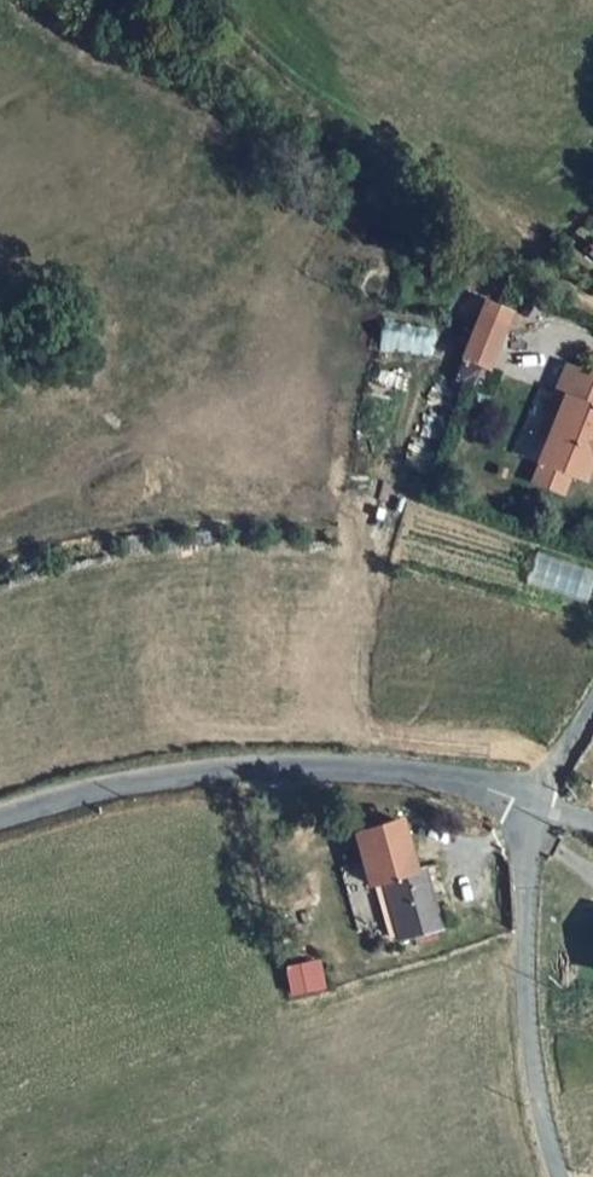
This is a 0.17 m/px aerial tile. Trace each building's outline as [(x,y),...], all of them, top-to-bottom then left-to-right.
[(484,294),(459,350),(485,362),(510,306),(484,294)] [(564,361),(552,387),(567,395),(549,434),(537,461),(543,463),(568,473),(583,479),(591,459),(592,455),(592,374),(564,361)] [(460,364),(454,381),(481,390),(486,373),(460,364)] [(534,429),(549,434),(567,395),(552,387),(534,429)] [(568,473),(543,463),(536,481),(561,491),(568,473)] [(537,552),(528,579),(580,597),(589,570),(537,552)] [(360,882),(372,879),(389,939),(432,926),(413,866),(402,869),(388,821),(346,834),(360,882)] [(319,956),(284,964),(291,994),(326,985),(319,956)]
